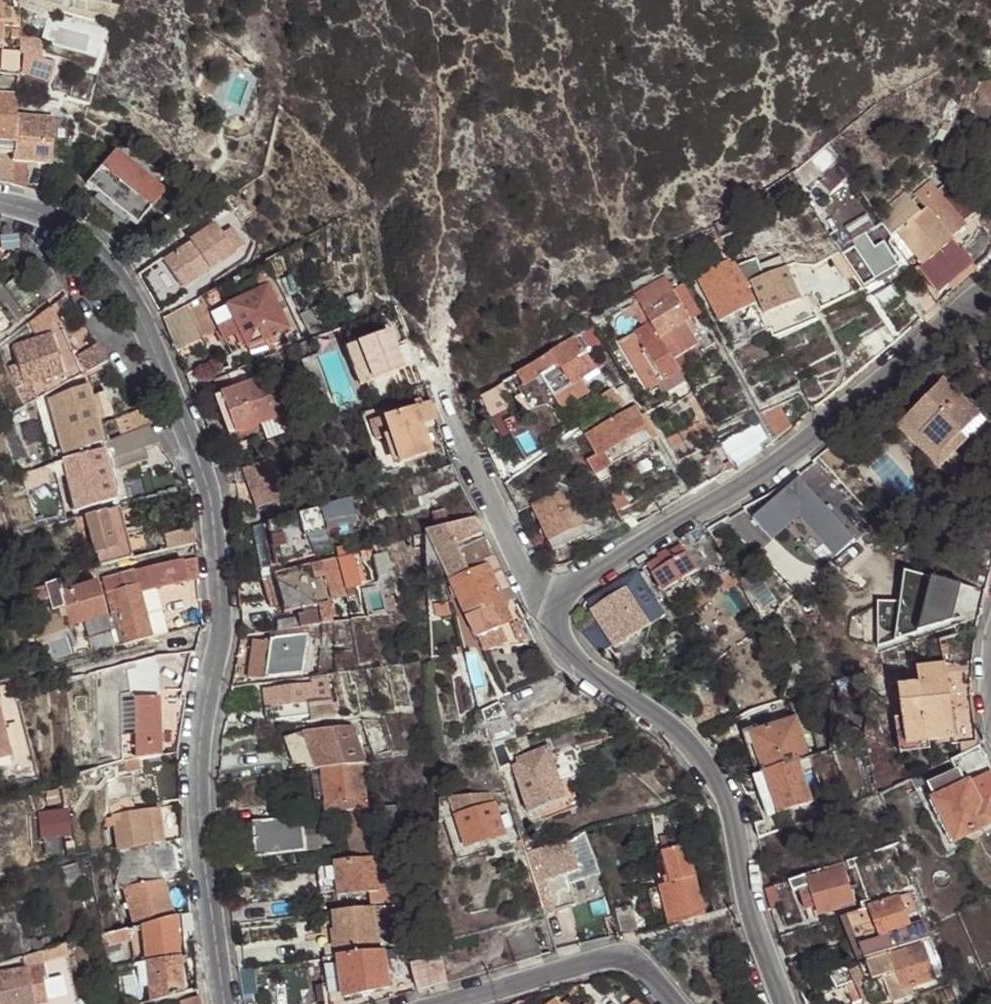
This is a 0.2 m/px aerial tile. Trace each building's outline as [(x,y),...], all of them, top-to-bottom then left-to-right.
[(2,47),(0,47),(0,63),(0,66),(0,67),(16,68),(17,48),(2,47)] [(14,95),(0,94),(0,154),(12,154),(14,115),(14,112),(14,95)] [(31,98),(14,95),(14,112),(30,113),(31,98)] [(60,112),(84,118),(90,102),(63,96),(60,112)] [(51,117),(14,115),(12,154),(11,158),(27,160),(47,160),(49,136),(51,117)] [(64,118),(51,117),(49,136),(63,137),(64,118)] [(167,191),(118,148),(87,184),(138,226),(167,191)] [(12,154),(0,154),(0,182),(9,184),(11,158),(12,154)] [(27,160),(11,158),(9,184),(26,189),(27,160)] [(980,254),(923,178),(907,191),(923,210),(935,226),(949,244),(921,267),(915,271),(933,295),(943,284),(948,289),(960,276),(980,254)] [(865,209),(822,234),(859,293),(894,272),(896,263),(887,249),(888,241),(865,209)] [(893,234),(906,248),(935,226),(923,210),(893,234)] [(191,242),(193,246),(219,229),(216,224),(190,240),(191,242)] [(935,226),(906,248),(921,267),(949,244),(935,226)] [(191,242),(163,260),(181,288),(246,246),(238,235),(227,241),(219,229),(193,246),(191,242)] [(11,257),(45,310),(66,295),(48,268),(31,241),(11,257)] [(753,309),(734,264),(697,278),(718,323),(753,309)] [(750,286),(764,319),(802,302),(787,269),(750,286)] [(290,274),(278,279),(286,296),(297,292),(290,274)] [(665,275),(634,294),(641,303),(674,288),(665,275)] [(686,281),(674,288),(688,319),(702,311),(686,281)] [(227,306),(219,285),(199,295),(207,310),(209,313),(211,312),(227,306)] [(674,288),(641,303),(652,324),(667,354),(693,341),(689,332),(693,331),(688,319),(674,288)] [(243,351),(245,350),(286,333),(270,290),(227,306),(242,349),(243,351)] [(353,319),(364,314),(355,293),(343,298),(353,319)] [(207,310),(199,295),(180,307),(189,322),(207,310)] [(308,338),(337,326),(326,302),(298,313),(308,338)] [(226,354),(242,349),(227,306),(211,312),(217,330),(226,354)] [(180,307),(162,318),(171,341),(174,349),(217,330),(211,312),(209,313),(207,310),(189,322),(180,307)] [(0,339),(14,328),(0,311),(0,339)] [(891,344),(876,321),(854,340),(870,361),(891,344)] [(667,354),(652,324),(635,334),(662,382),(678,374),(667,354)] [(372,385),(421,370),(409,330),(360,345),(372,385)] [(646,389),(662,382),(635,334),(620,342),(646,389)] [(19,364),(26,382),(59,374),(49,337),(17,346),(19,364)] [(76,356),(86,373),(107,361),(97,343),(76,356)] [(231,370),(249,362),(245,350),(243,351),(242,349),(226,354),(231,370)] [(552,399),(578,381),(595,372),(581,351),(545,373),(538,379),(552,399)] [(537,362),(521,372),(528,385),(538,379),(545,373),(537,362)] [(5,367),(16,411),(32,402),(26,382),(19,364),(5,367)] [(231,370),(214,378),(228,414),(231,413),(237,429),(281,412),(265,374),(237,385),(231,370)] [(940,380),(897,424),(910,436),(917,429),(940,452),(956,436),(976,415),(940,380)] [(583,391),(578,381),(552,399),(556,407),(583,391)] [(46,396),(60,453),(98,443),(100,443),(92,419),(87,397),(86,385),(46,396)] [(601,396),(611,415),(623,406),(615,392),(613,389),(601,396)] [(104,393),(87,397),(92,419),(110,414),(104,393)] [(613,466),(611,462),(650,440),(639,422),(647,418),(636,399),(623,406),(611,415),(582,433),(597,458),(591,461),(598,474),(613,466)] [(429,403),(414,408),(420,427),(435,422),(429,403)] [(381,417),(397,465),(424,457),(415,428),(420,427),(414,408),(381,417)] [(777,408),(760,417),(774,441),(788,428),(777,408)] [(116,423),(120,438),(150,430),(143,416),(116,423)] [(639,422),(650,440),(651,442),(658,439),(647,418),(639,422)] [(705,422),(668,443),(675,457),(713,436),(705,422)] [(102,442),(106,441),(120,438),(116,423),(99,427),(102,442)] [(756,424),(718,445),(735,474),(761,452),(755,444),(765,439),(756,424)] [(910,436),(897,424),(893,428),(929,464),(940,452),(917,429),(910,436)] [(415,428),(424,457),(430,455),(420,427),(415,428)] [(120,438),(106,441),(111,457),(144,449),(160,445),(150,430),(120,438)] [(554,431),(539,436),(547,458),(562,452),(554,431)] [(940,452),(929,464),(934,469),(961,441),(956,436),(940,452)] [(100,443),(98,443),(99,452),(101,459),(111,457),(106,441),(102,442),(100,443)] [(147,463),(144,449),(111,457),(101,459),(104,474),(147,463)] [(112,504),(104,474),(101,459),(99,452),(58,462),(70,514),(112,504)] [(719,482),(727,476),(715,454),(697,464),(710,485),(713,484),(719,482)] [(272,457),(243,467),(258,508),(287,497),(272,457)] [(41,460),(17,470),(23,487),(47,478),(41,460)] [(613,478),(603,484),(616,512),(630,506),(613,478)] [(797,480),(752,522),(769,542),(798,517),(835,557),(853,540),(797,480)] [(546,542),(582,525),(564,489),(530,505),(546,542)] [(351,507),(348,498),(340,500),(316,508),(325,538),(338,534),(332,513),(351,507)] [(320,552),(308,510),(262,524),(253,527),(258,545),(268,542),(275,565),(320,552)] [(113,512),(82,521),(96,568),(128,560),(113,512)] [(474,517),(445,526),(451,538),(478,526),(474,517)] [(586,534),(582,525),(546,542),(551,551),(586,534)] [(451,583),(468,575),(486,567),(488,570),(497,565),(486,543),(484,538),(457,550),(451,538),(445,526),(426,530),(432,544),(451,583)] [(937,534),(927,527),(919,538),(928,545),(937,534)] [(195,543),(192,528),(161,534),(164,550),(195,543)] [(432,544),(426,530),(416,534),(417,549),(432,544)] [(705,532),(695,539),(712,565),(721,559),(705,532)] [(712,565),(695,539),(660,558),(644,567),(662,595),(698,574),(712,565)] [(268,542),(258,545),(265,569),(275,565),(268,542)] [(198,580),(196,558),(146,570),(151,591),(198,580)] [(345,594),(334,558),(311,563),(322,601),(330,599),(345,594)] [(322,601),(311,563),(273,575),(278,594),(283,612),(304,607),(322,601)] [(468,575),(451,583),(466,620),(490,608),(500,604),(503,602),(488,570),(486,567),(468,575)] [(133,572),(139,595),(151,591),(146,570),(133,572)] [(124,636),(127,645),(150,638),(139,595),(133,572),(108,578),(111,592),(114,601),(124,636)] [(698,574),(662,595),(668,604),(704,586),(698,574)] [(278,594),(273,575),(265,576),(268,587),(265,588),(268,598),(278,594)] [(903,600),(887,599),(887,634),(971,636),(973,576),(903,575),(903,600)] [(647,629),(664,618),(638,576),(622,586),(624,591),(647,629)] [(104,593),(111,592),(108,578),(101,580),(104,593)] [(52,581),(23,590),(26,602),(56,593),(52,581)] [(95,582),(56,593),(66,628),(105,616),(95,582)] [(609,588),(600,594),(605,601),(624,591),(622,586),(618,582),(609,588)] [(614,650),(647,629),(624,591),(605,601),(590,612),(614,650)] [(114,601),(111,592),(104,593),(107,603),(114,601)] [(600,594),(584,603),(590,612),(605,601),(600,594)] [(309,627),(336,624),(330,599),(322,601),(304,607),(309,627)] [(508,621),(500,604),(490,608),(498,626),(508,621)] [(498,626),(490,608),(466,620),(478,642),(480,641),(495,634),(501,631),(498,626)] [(590,653),(599,660),(614,650),(590,612),(577,636),(586,649),(590,653)] [(277,632),(299,628),(298,620),(276,624),(277,632)] [(301,673),(306,634),(268,640),(266,643),(251,640),(247,677),(262,679),(301,673)] [(502,646),(495,634),(480,641),(486,654),(502,646)] [(113,639),(115,648),(127,645),(124,636),(113,639)] [(131,664),(139,764),(145,763),(161,758),(151,659),(131,664)] [(896,687),(899,718),(947,698),(942,665),(915,670),(917,683),(896,687)] [(360,704),(350,669),(328,673),(341,716),(350,713),(349,708),(360,704)] [(317,723),(334,720),(327,681),(312,683),(315,702),(265,709),(266,721),(294,717),(316,713),(317,723)] [(261,691),(265,709),(315,702),(312,683),(261,691)] [(947,698),(899,718),(904,747),(953,741),(947,698)] [(296,727),(317,723),(316,713),(294,717),(296,727)] [(795,760),(808,755),(793,716),(746,734),(761,773),(795,760)] [(362,762),(374,759),(359,722),(315,729),(327,767),(362,762)] [(323,767),(327,767),(315,729),(304,730),(316,768),(323,767)] [(533,759),(538,772),(551,767),(545,755),(533,759)] [(811,800),(795,760),(761,773),(763,779),(776,813),(811,800)] [(367,807),(362,762),(327,767),(323,767),(328,812),(346,809),(367,807)] [(139,764),(131,767),(134,778),(148,774),(145,763),(139,764)] [(551,767),(538,772),(516,780),(527,815),(564,801),(551,767)] [(763,779),(761,773),(751,777),(753,782),(763,779)] [(965,784),(960,787),(953,773),(926,790),(933,803),(931,805),(954,844),(990,822),(990,813),(987,803),(978,809),(965,784)] [(965,784),(978,809),(987,803),(990,801),(990,781),(985,774),(965,784)] [(767,815),(776,813),(763,779),(753,782),(767,815)] [(502,833),(489,793),(449,798),(464,846),(502,833)] [(112,802),(120,851),(148,846),(154,845),(151,829),(148,810),(136,810),(133,797),(112,802)] [(385,834),(382,805),(367,807),(371,837),(385,834)] [(90,807),(53,810),(56,840),(93,837),(90,807)] [(148,810),(151,829),(163,827),(160,807),(148,810)] [(371,837),(367,807),(346,809),(353,852),(371,850),(371,837)] [(304,837),(300,815),(251,822),(256,859),(305,851),(304,837)] [(163,827),(151,829),(154,845),(166,842),(163,827)] [(566,841),(565,840),(521,855),(542,916),(573,906),(568,890),(600,881),(586,831),(566,841)] [(319,835),(304,837),(305,851),(321,849),(319,835)] [(670,882),(692,878),(682,844),(662,852),(670,882)] [(120,851),(114,852),(116,868),(126,866),(125,859),(150,853),(148,846),(120,851)] [(376,873),(373,855),(334,861),(338,891),(338,894),(370,889),(373,904),(378,904),(386,902),(390,902),(386,872),(376,873)] [(73,861),(56,864),(65,896),(81,893),(73,861)] [(338,891),(334,861),(319,863),(322,892),(338,891)] [(118,876),(125,894),(153,887),(148,866),(123,871),(123,875),(118,876)] [(828,877),(825,869),(805,875),(815,907),(817,915),(838,909),(838,906),(828,877)] [(843,873),(828,877),(838,906),(852,902),(843,873)] [(815,907),(805,875),(795,879),(804,910),(815,907)] [(682,922),(704,916),(692,878),(670,882),(682,922)] [(668,926),(682,922),(670,882),(657,887),(668,926)] [(144,926),(174,918),(165,884),(153,887),(125,894),(135,929),(144,926)] [(777,885),(768,888),(773,910),(782,908),(777,885)] [(910,929),(901,898),(870,907),(880,938),(887,936),(910,929)] [(403,900),(390,902),(386,902),(388,915),(405,914),(403,900)] [(383,947),(378,904),(373,904),(334,912),(339,956),(383,947)] [(620,936),(636,933),(632,907),(617,907),(620,936)] [(880,938),(870,907),(858,911),(867,941),(880,938)] [(339,956),(334,912),(319,914),(324,958),(339,956)] [(182,927),(191,914),(180,916),(182,927)] [(181,959),(178,917),(174,918),(144,926),(147,968),(181,959)] [(125,931),(95,940),(98,950),(128,941),(125,931)] [(887,936),(880,938),(867,941),(856,944),(862,960),(863,960),(892,950),(887,936)] [(921,941),(892,950),(863,960),(870,980),(881,978),(892,1003),(894,1003),(896,1003),(911,998),(907,988),(934,979),(921,941)] [(392,988),(389,947),(383,947),(339,956),(344,1000),(392,988)] [(63,949),(38,955),(41,966),(66,960),(63,949)] [(419,991),(436,987),(447,982),(441,951),(426,953),(428,963),(412,966),(416,992),(419,991)] [(25,976),(0,981),(0,1003),(43,1003),(40,986),(45,986),(41,966),(38,955),(22,960),(25,976)] [(339,956),(324,958),(330,1003),(345,1003),(344,1000),(339,956)] [(147,968),(150,1002),(184,993),(181,959),(147,968)] [(253,984),(251,967),(239,969),(242,985),(253,984)] [(200,994),(182,1000),(182,1003),(202,1003),(200,994)]
